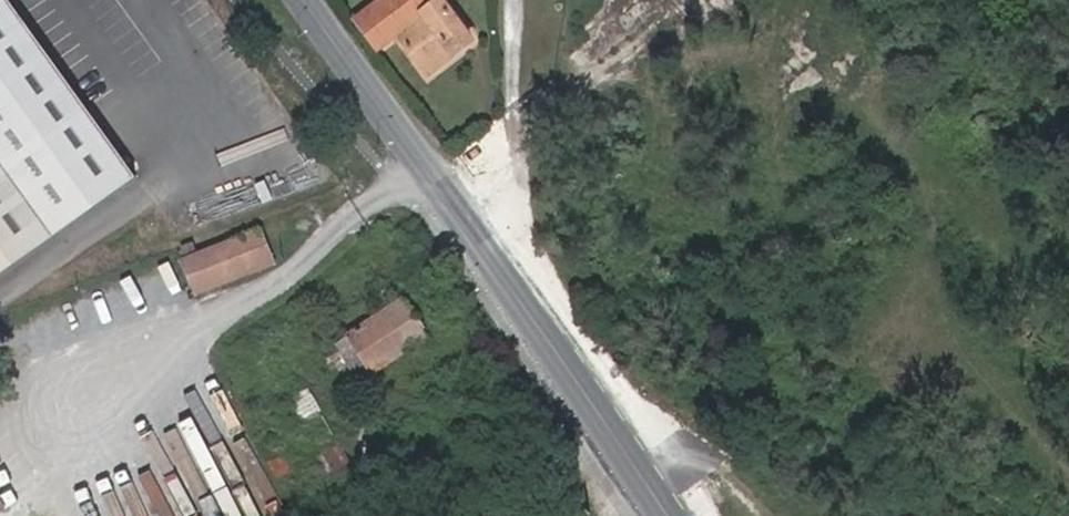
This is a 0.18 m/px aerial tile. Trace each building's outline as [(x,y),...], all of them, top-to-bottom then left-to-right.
[(134,164),(12,0),(0,0),(0,263),(134,164)] [(447,0),(380,0),(357,17),(379,48),(398,36),(429,76),(478,41),(447,0)] [(274,266),(259,229),(180,260),(196,295),(274,266)] [(429,336),(406,300),(335,346),(358,383),(429,336)]
